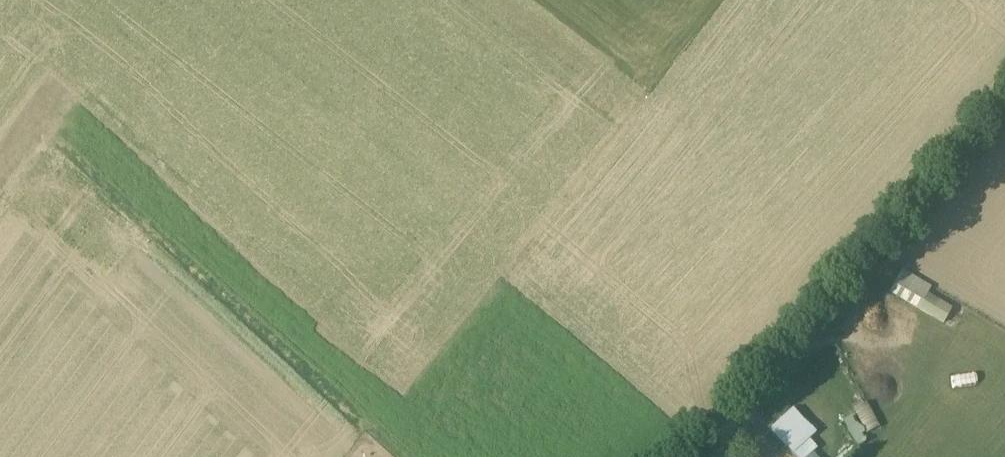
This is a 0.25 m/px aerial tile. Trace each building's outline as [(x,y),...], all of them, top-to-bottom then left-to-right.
[(900,278),(891,292),(937,319),(945,306),(900,278)] [(793,429),(814,407),(803,398),(771,432),(798,456),(823,456),(793,429)]
